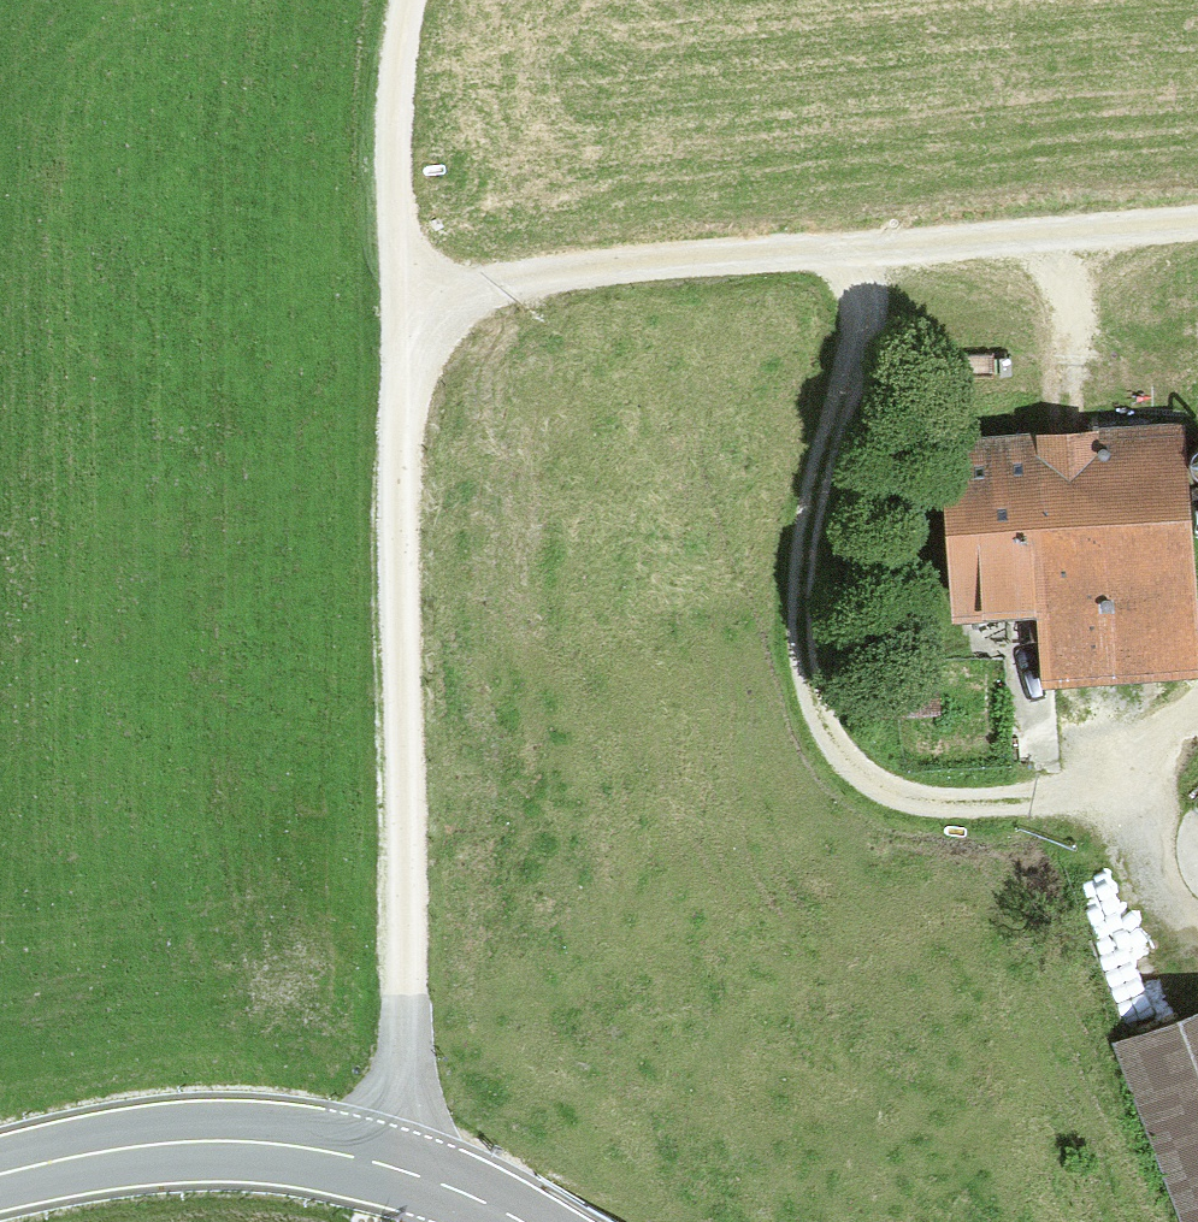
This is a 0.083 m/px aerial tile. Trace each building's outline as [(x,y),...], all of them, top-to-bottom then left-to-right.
[(1042,602),(1043,638),(1164,633),(1153,434),(1038,440),(1038,447),(944,453),(953,606),(1042,602)] [(1185,802),(1175,824),(1172,848),(1179,871),(1192,891),(1197,895),(1197,788),(1185,802)] [(1121,1050),(1183,1220),(1197,1214),(1197,1021),(1121,1050)]
